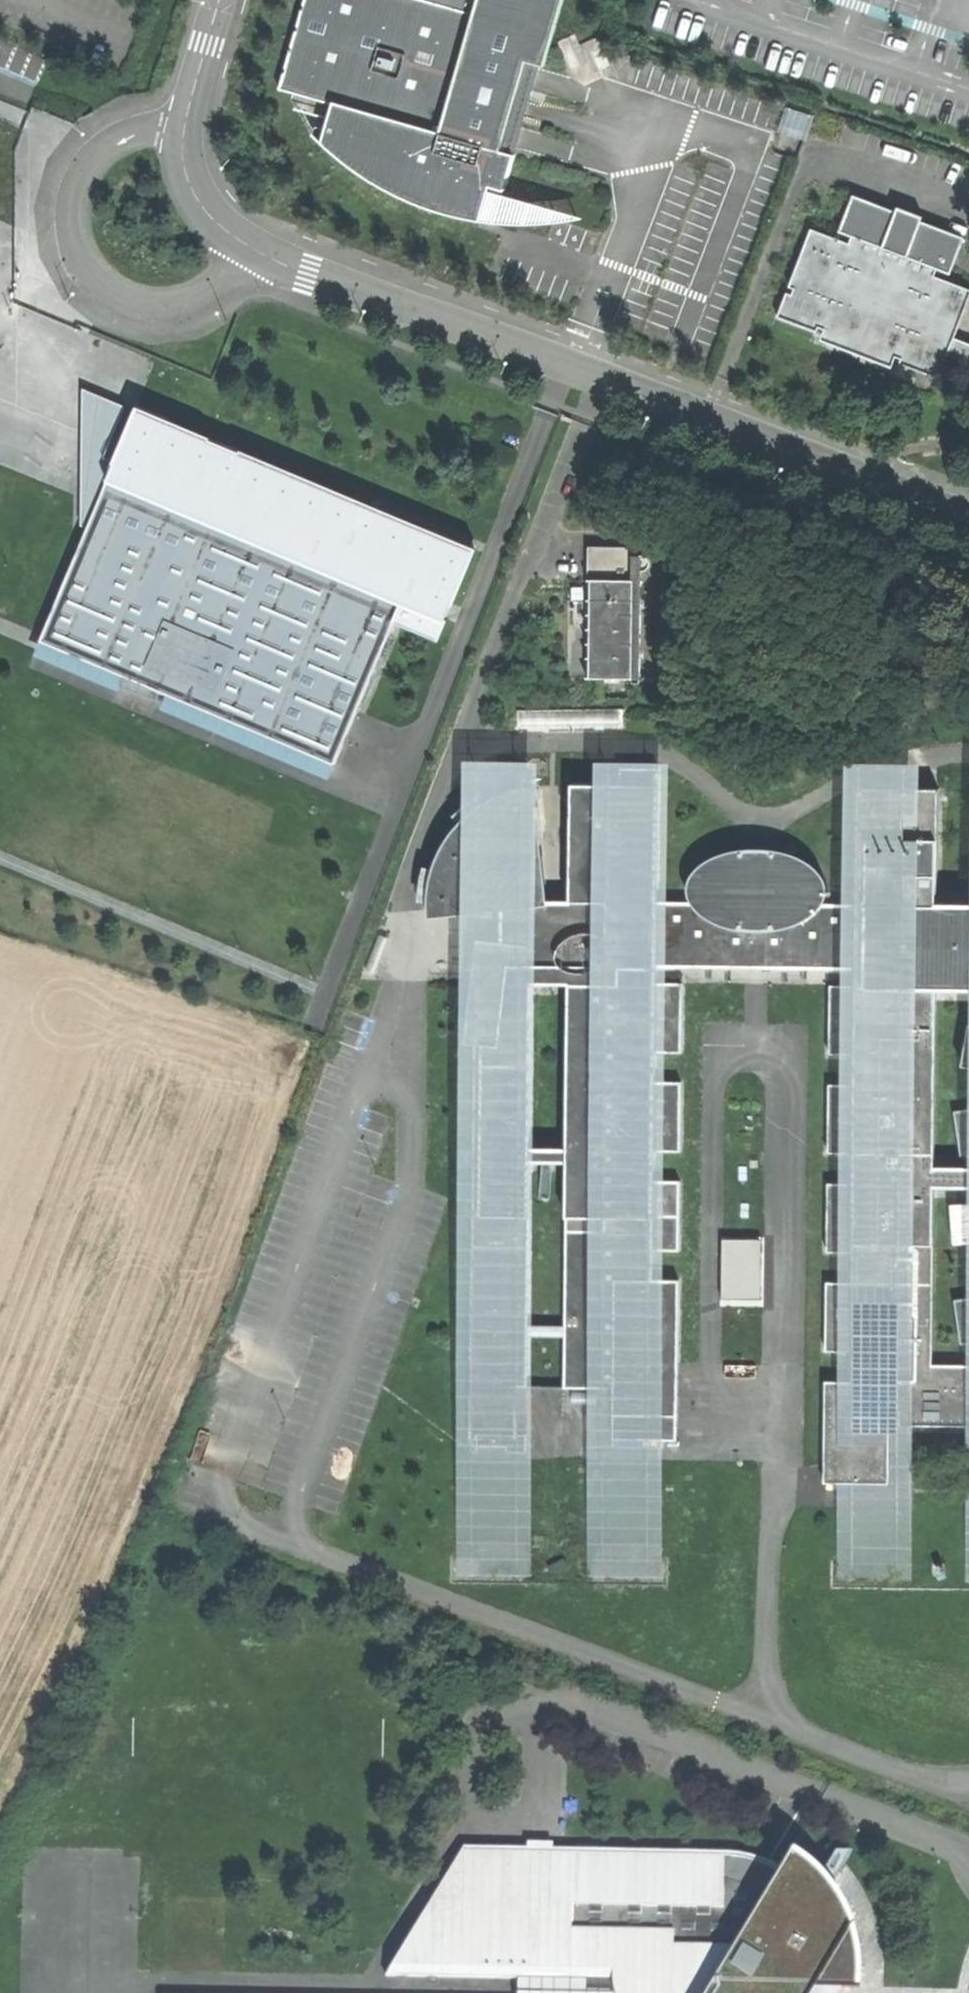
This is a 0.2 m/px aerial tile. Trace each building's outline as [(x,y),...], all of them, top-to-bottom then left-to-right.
[(424,0),(306,0),(279,89),(333,104),(322,142),(335,155),(356,170),(381,186),(406,198),(434,209),(458,216),(481,220),(490,187),(505,191),(515,154),(500,150),(514,102),(526,62),(545,67),(564,0),(480,0),(475,15),(424,0)] [(475,15),(480,0),(424,0),(475,15)] [(776,316),(815,331),(817,325),(823,328),(821,333),(858,347),(893,360),(895,355),(900,357),(898,362),(938,377),(947,354),(952,355),(965,364),(968,364),(968,343),(953,337),(968,295),(968,288),(933,274),(935,268),(949,273),(963,236),(920,220),(922,215),(896,205),(894,210),(852,193),(837,230),(850,235),(848,242),(810,227),(787,285),(792,287),(790,293),(785,291),(776,316)] [(90,523),(40,641),(334,766),(393,622),(402,625),(438,640),(446,619),(444,618),(450,603),(453,604),(475,548),(135,407),(115,464),(104,457),(87,522),(90,523)] [(626,546),(587,546),(588,676),(639,677),(640,579),(625,579),(626,546)] [(632,546),(626,546),(625,579),(640,579),(640,562),(632,562),(632,546)] [(508,790),(490,798),(471,810),(456,824),(444,840),(435,857),(429,874),(426,893),(427,917),(499,909),(499,942),(477,940),(465,1042),(474,1043),(470,1441),(480,1441),(480,1454),(530,1455),(530,1437),(520,1437),(520,1390),(529,1389),(529,1161),(566,1162),(564,1391),(616,1391),(616,1442),(676,1442),(678,1279),(652,1279),(651,1250),(678,1250),(679,1180),(652,1180),(653,1151),(680,1151),(679,1081),(653,1081),(654,1052),(681,1052),(681,982),(655,982),(655,967),(853,969),(853,985),(829,985),(828,1052),(853,1053),(853,1083),(827,1083),(827,1151),(852,1152),(852,1183),(827,1182),(825,1251),(852,1251),(852,1282),(826,1282),(825,1349),(850,1349),(850,1381),(830,1381),(827,1485),(892,1486),(894,1414),(903,1414),(903,1428),(968,1430),(968,1364),(932,1363),(933,1186),(968,1187),(968,1166),(934,1165),(935,989),(968,989),(968,903),(936,902),(938,787),(858,786),(855,903),(836,903),(827,884),(817,872),(804,861),(790,853),(772,848),(755,847),(735,850),(714,857),(698,867),(684,882),(671,901),(656,901),(657,768),(619,767),(619,783),(571,782),(569,899),(546,899),(534,784),(508,790)] [(968,1023),(961,1065),(968,1066),(968,1023)] [(954,1110),(960,1157),(968,1155),(968,1108),(954,1110)] [(950,1203),(952,1241),(968,1241),(968,1203),(950,1203)] [(954,1299),(960,1343),(968,1342),(968,1297),(954,1299)] [(806,1980),(818,1980),(863,1980),(863,1957),(861,1935),(854,1913),(842,1890),(828,1870),(814,1856),(795,1843),(783,1863),(772,1857),(756,1851),(739,1848),(557,1845),(557,1838),(531,1837),(531,1844),(467,1843),(435,1895),(450,1895),(450,1905),(429,1905),(389,1969),(520,1972),(520,1992),(798,1992),(806,1980)] [(818,1980),(806,1980),(798,1992),(810,1992),(818,1980)]
